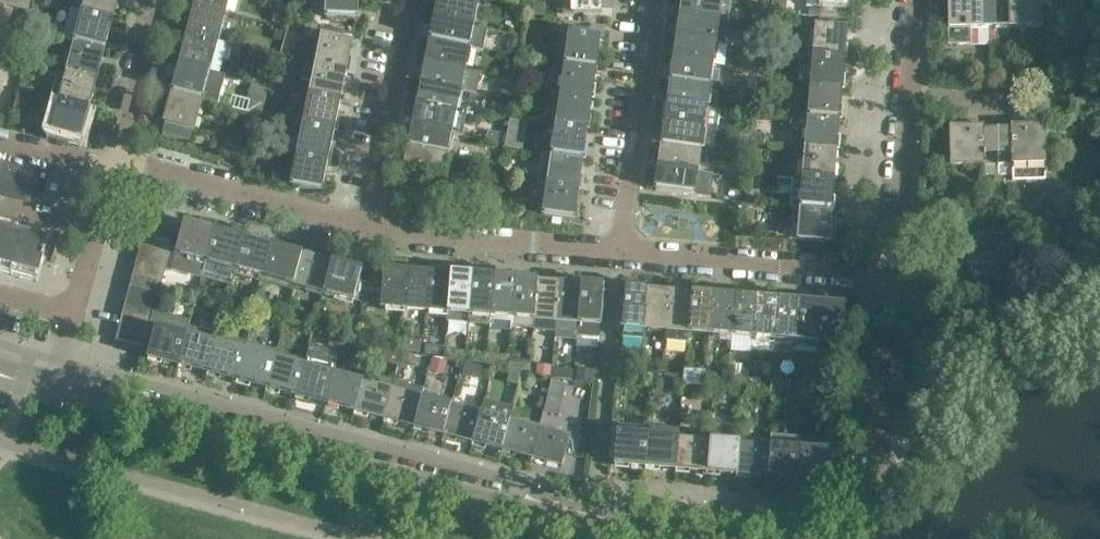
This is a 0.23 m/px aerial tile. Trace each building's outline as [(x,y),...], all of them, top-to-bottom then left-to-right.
[(33,0),(19,0),(17,8),(30,11),(33,0)] [(117,0),(88,0),(84,14),(111,21),(117,0)] [(228,0),(198,0),(197,5),(224,12),(228,0)] [(356,0),(327,0),(327,19),(355,20),(356,0)] [(476,6),(445,0),(440,0),(435,20),(472,28),(476,6)] [(602,0),(573,0),(573,13),(602,13),(602,0)] [(721,1),(714,0),(683,0),(681,17),(718,22),(721,1)] [(847,0),(819,0),(818,9),(821,9),(847,11),(847,0)] [(995,0),(972,0),(972,2),(966,2),(966,0),(947,0),(948,30),(995,29),(995,0)] [(1042,0),(1023,0),(1023,1),(1018,1),(1018,0),(995,0),(995,29),(1043,28),(1042,0)] [(216,42),(224,12),(197,5),(189,35),(216,42)] [(851,20),(852,11),(847,11),(821,9),(820,18),(838,19),(851,20)] [(104,50),(111,21),(84,14),(76,43),(104,50)] [(715,44),(718,22),(681,17),(678,39),(715,44)] [(838,28),(838,19),(820,18),(819,26),(838,28)] [(467,49),(472,28),(435,20),(431,42),(467,49)] [(838,28),(819,26),(817,26),(814,57),(842,60),(845,29),(838,28)] [(351,42),(353,34),(325,28),(323,36),(351,42)] [(209,71),(216,42),(189,35),(181,64),(209,71)] [(594,69),(598,39),(570,35),(566,65),(594,69)] [(345,73),(351,42),(323,36),(317,67),(345,73)] [(711,66),(715,44),(678,39),(675,60),(711,66)] [(463,70),(467,49),(431,42),(427,63),(463,70)] [(96,80),(104,50),(76,43),(68,73),(96,80)] [(840,90),(842,60),(814,57),(811,87),(840,90)] [(27,69),(29,62),(18,59),(16,66),(27,69)] [(708,87),(711,66),(675,60),(671,82),(708,87)] [(459,92),(463,70),(427,63),(422,84),(459,92)] [(201,101),(209,71),(181,64),(173,93),(201,101)] [(590,100),(594,69),(566,65),(561,95),(590,100)] [(339,102),(345,73),(317,67),(311,97),(339,102)] [(88,109),(96,80),(68,73),(60,102),(88,109)] [(705,109),(708,87),(671,82),(668,103),(705,109)] [(455,113),(459,92),(422,84),(418,106),(455,113)] [(837,120),(840,90),(811,87),(809,118),(837,120)] [(190,142),(201,101),(173,93),(162,135),(190,142)] [(585,130),(590,100),(561,95),(557,126),(585,130)] [(333,132),(339,102),(311,97),(305,127),(333,132)] [(80,139),(88,109),(60,102),(52,132),(80,139)] [(702,130),(705,109),(668,103),(665,125),(702,130)] [(450,134),(455,113),(418,106),(414,127),(450,134)] [(835,150),(837,120),(809,118),(806,148),(835,150)] [(699,152),(702,130),(665,125),(662,147),(699,152)] [(581,160),(585,130),(557,126),(553,156),(581,160)] [(1045,165),(1044,126),(1011,127),(1011,130),(997,130),(998,166),(1045,165)] [(326,162),(333,132),(305,127),(298,157),(326,162)] [(446,156),(450,134),(414,127),(410,148),(446,156)] [(998,166),(997,130),(983,130),(983,127),(949,128),(950,167),(998,166)] [(696,173),(699,152),(662,147),(659,168),(696,173)] [(442,178),(446,156),(410,148),(405,170),(442,178)] [(832,181),(835,150),(806,148),(804,178),(832,181)] [(577,190),(581,160),(553,156),(549,186),(577,190)] [(320,192),(326,162),(298,157),(292,187),(320,192)] [(13,167),(0,163),(0,195),(6,196),(13,167)] [(31,203),(39,173),(38,173),(13,167),(6,196),(31,203)] [(693,196),(696,173),(659,168),(656,190),(693,196)] [(58,204),(65,180),(50,177),(44,200),(58,204)] [(830,211),(832,181),(804,178),(801,209),(830,211)] [(572,221),(577,190),(549,186),(544,217),(572,221)] [(827,242),(830,211),(801,209),(799,240),(827,242)] [(24,226),(0,219),(0,271),(11,274),(24,226)] [(177,248),(181,234),(147,225),(144,238),(171,246),(177,248)] [(38,281),(49,241),(57,244),(59,235),(24,226),(11,274),(38,281)] [(206,262),(213,234),(183,226),(181,234),(177,248),(176,254),(206,262)] [(235,270),(243,241),(213,234),(206,262),(235,270)] [(168,258),(171,246),(144,238),(141,251),(168,258)] [(265,278),(272,249),(243,241),(235,270),(265,278)] [(294,286),(302,257),(272,249),(265,278),(294,286)] [(164,271),(168,258),(141,251),(137,264),(164,271)] [(324,293),(331,265),(302,257),(294,286),(324,293)] [(161,284),(164,271),(137,264),(134,276),(161,284)] [(354,301),(361,273),(331,265),(324,293),(354,301)] [(404,309),(407,272),(385,270),(382,307),(404,309)] [(426,311),(429,274),(407,272),(404,309),(426,311)] [(447,313),(450,276),(429,274),(426,311),(447,313)] [(158,296),(161,284),(134,276),(130,289),(158,296)] [(469,315),(472,278),(450,276),(447,313),(469,315)] [(491,316),(494,279),(472,278),(469,315),(491,316)] [(513,318),(516,281),(494,279),(491,316),(513,318)] [(534,320),(537,283),(516,281),(513,318),(534,320)] [(556,322),(559,285),(537,283),(534,320),(556,322)] [(578,324),(581,287),(559,285),(556,322),(578,324)] [(600,326),(603,288),(581,287),(578,324),(600,326)] [(154,309),(158,296),(130,289),(127,302),(154,309)] [(644,329),(647,292),(625,290),(622,327),(644,329)] [(666,331),(669,294),(647,292),(644,329),(666,331)] [(688,333),(691,296),(669,294),(666,331),(688,333)] [(709,335),(713,297),(691,296),(688,333),(709,335)] [(731,336),(734,299),(713,297),(709,335),(731,336)] [(753,338),(756,301),(734,299),(731,336),(753,338)] [(775,340),(778,303),(756,301),(753,338),(775,340)] [(151,322),(154,309),(127,302),(124,315),(151,322)] [(796,342),(799,305),(778,303),(775,340),(796,342)] [(818,344),(821,307),(799,305),(796,342),(818,344)] [(840,346),(844,308),(821,307),(818,344),(840,346)] [(149,328),(151,322),(124,315),(120,327),(148,335),(149,328)] [(145,345),(148,335),(120,327),(117,340),(144,348),(145,345)] [(151,347),(156,330),(149,328),(148,335),(145,345),(151,347)] [(178,366),(186,338),(156,330),(151,347),(148,358),(178,366)] [(208,373),(215,346),(186,338),(178,366),(208,373)] [(237,381),(245,354),(215,346),(208,373),(237,381)] [(267,389),(274,361),(245,354),(237,381),(267,389)] [(296,397),(303,369),(274,361),(267,389),(296,397)] [(326,404),(333,377),(303,369),(296,397),(326,404)] [(355,412),(362,385),(333,377),(326,404),(355,412)] [(384,420),(392,392),(362,385),(355,412),(384,420)] [(414,428),(421,400),(392,392),(384,420),(414,428)] [(443,435),(451,408),(421,400),(414,428),(443,435)] [(473,443),(480,416),(451,408),(443,435),(473,443)] [(502,451),(509,424),(480,416),(473,443),(502,451)] [(532,459),(539,431),(509,424),(502,451),(532,459)] [(646,467),(648,439),(649,429),(618,427),(615,464),(646,467)] [(562,467),(569,439),(539,431),(532,459),(562,467)] [(798,480),(800,452),(802,439),(771,436),(770,449),(768,477),(798,480)] [(676,470),(678,441),(648,439),(646,467),(676,470)] [(706,472),(709,444),(678,441),(676,470),(706,472)] [(737,475),(739,446),(709,444),(706,472),(737,475)] [(768,477),(770,449),(739,446),(737,475),(768,477)] [(829,482),(831,454),(800,452),(798,480),(829,482)]
